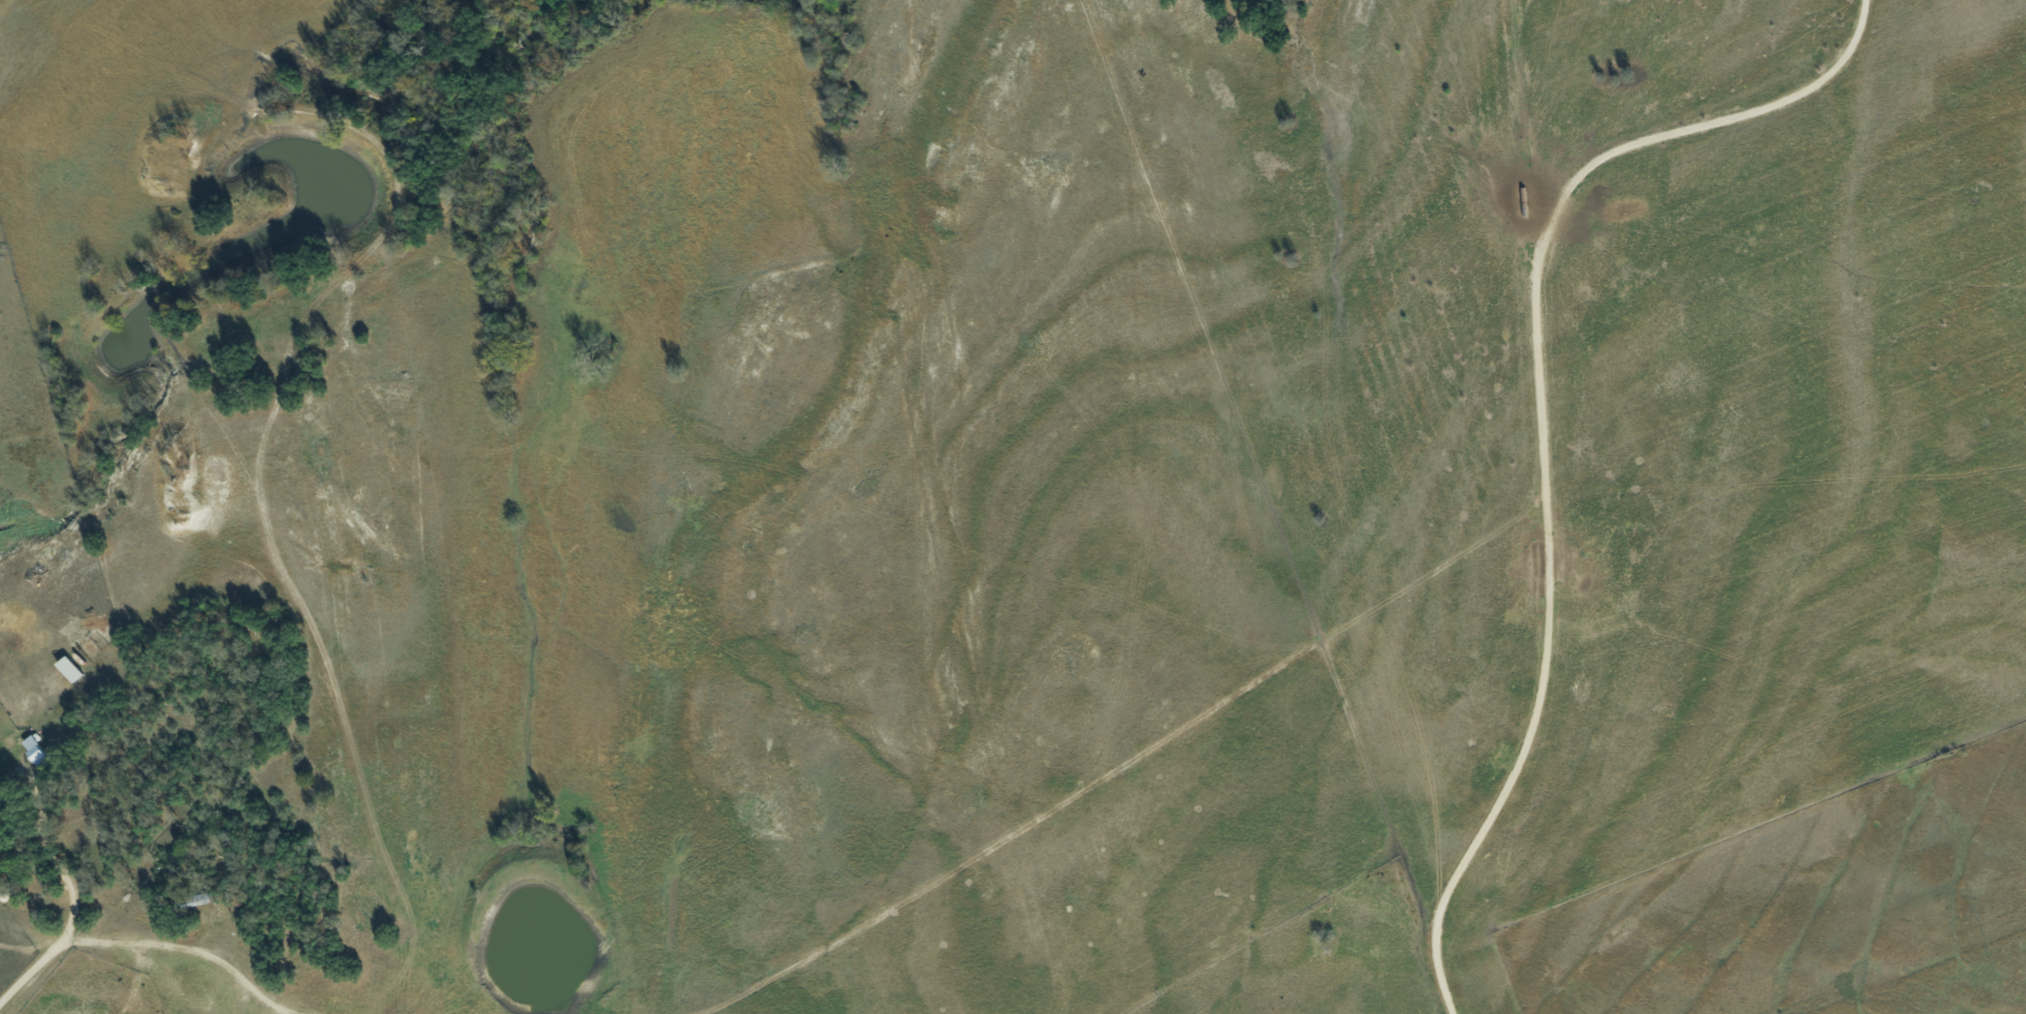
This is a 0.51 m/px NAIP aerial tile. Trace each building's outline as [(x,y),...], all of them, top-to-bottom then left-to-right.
[(19,744),(35,766),(46,757),(30,736),(19,744)]
